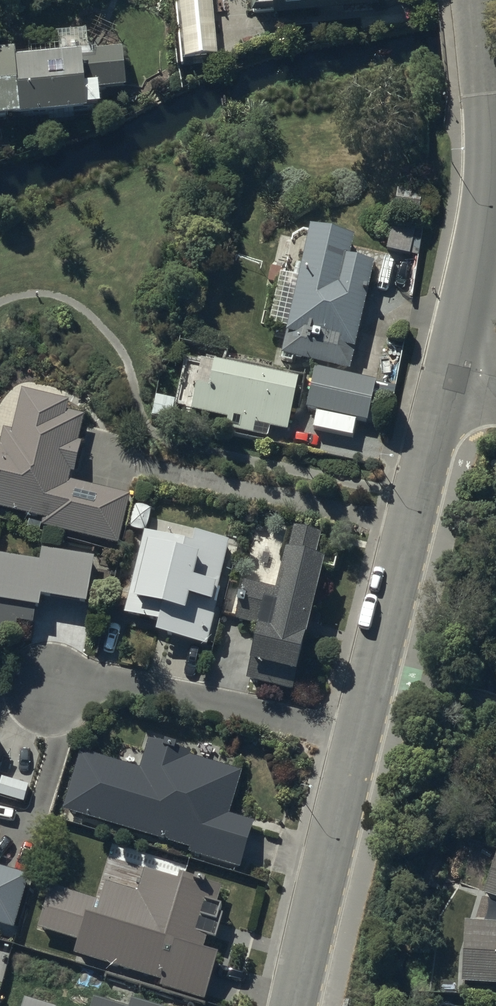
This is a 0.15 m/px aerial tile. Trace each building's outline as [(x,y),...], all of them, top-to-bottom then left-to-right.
[(184,56),(217,53),(212,0),(179,0),(184,56)] [(253,15),(274,13),(274,19),(380,8),(379,0),(252,0),(253,15)] [(100,105),(99,75),(134,73),(132,33),(0,40),(0,111),(100,105)] [(395,223),(388,254),(413,260),(420,228),(395,223)] [(285,361),(353,376),(378,266),(357,261),(361,244),(314,234),(285,361)] [(218,366),(213,391),(198,388),(192,418),(228,426),(226,435),(270,444),(271,433),(291,437),(302,384),(218,366)] [(319,375),(309,417),(372,429),(380,387),(319,375)] [(43,516),(42,522),(120,541),(133,488),(72,473),(80,440),(74,438),(80,415),(63,410),(66,399),(27,389),(17,426),(2,422),(0,429),(0,505),(43,516)] [(124,611),(147,616),(144,625),(209,640),(233,537),(189,527),(187,534),(144,524),(124,611)] [(235,628),(255,632),(245,677),(300,690),(314,630),(321,632),(324,616),(315,614),(329,550),(317,547),(321,529),(297,524),(293,542),(287,540),(276,584),(247,578),(235,628)] [(14,636),(19,616),(34,619),(37,604),(88,614),(100,558),(40,546),(37,560),(0,552),(0,633),(14,636)] [(82,747),(63,809),(242,866),(257,818),(229,809),(243,766),(155,738),(145,767),(82,747)] [(53,876),(41,914),(81,926),(76,940),(204,979),(220,926),(202,920),(216,875),(147,855),(139,883),(104,873),(99,890),(53,876)] [(484,898),(495,902),(495,862),(484,898)] [(12,922),(26,872),(0,865),(0,919),(12,922)] [(495,987),(495,926),(466,925),(463,985),(495,987)] [(153,998),(124,991),(122,999),(87,990),(83,1005),(151,1005),(153,998)]
